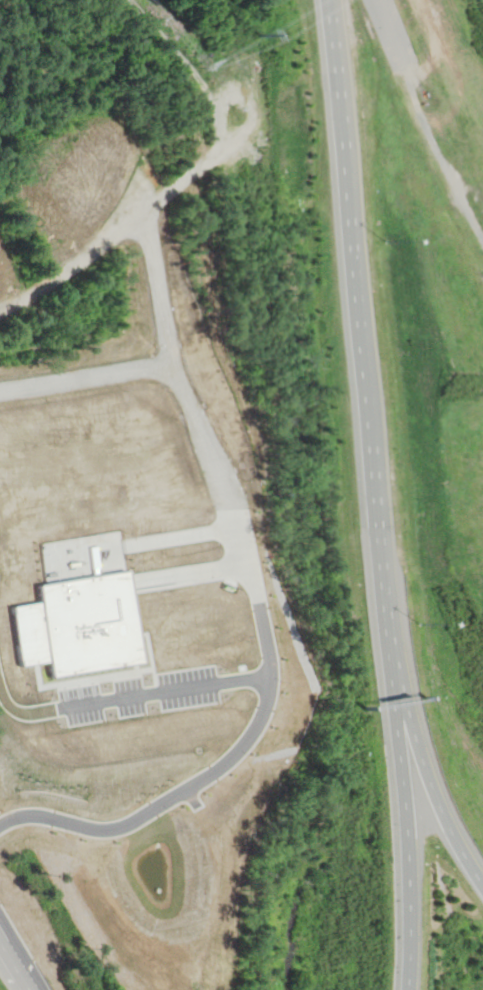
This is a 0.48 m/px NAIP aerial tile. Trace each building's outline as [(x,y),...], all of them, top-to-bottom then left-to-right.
[(35,586),(128,570),(143,661),(52,676),(49,661),(20,665),(9,606),(40,601),(35,586)]
